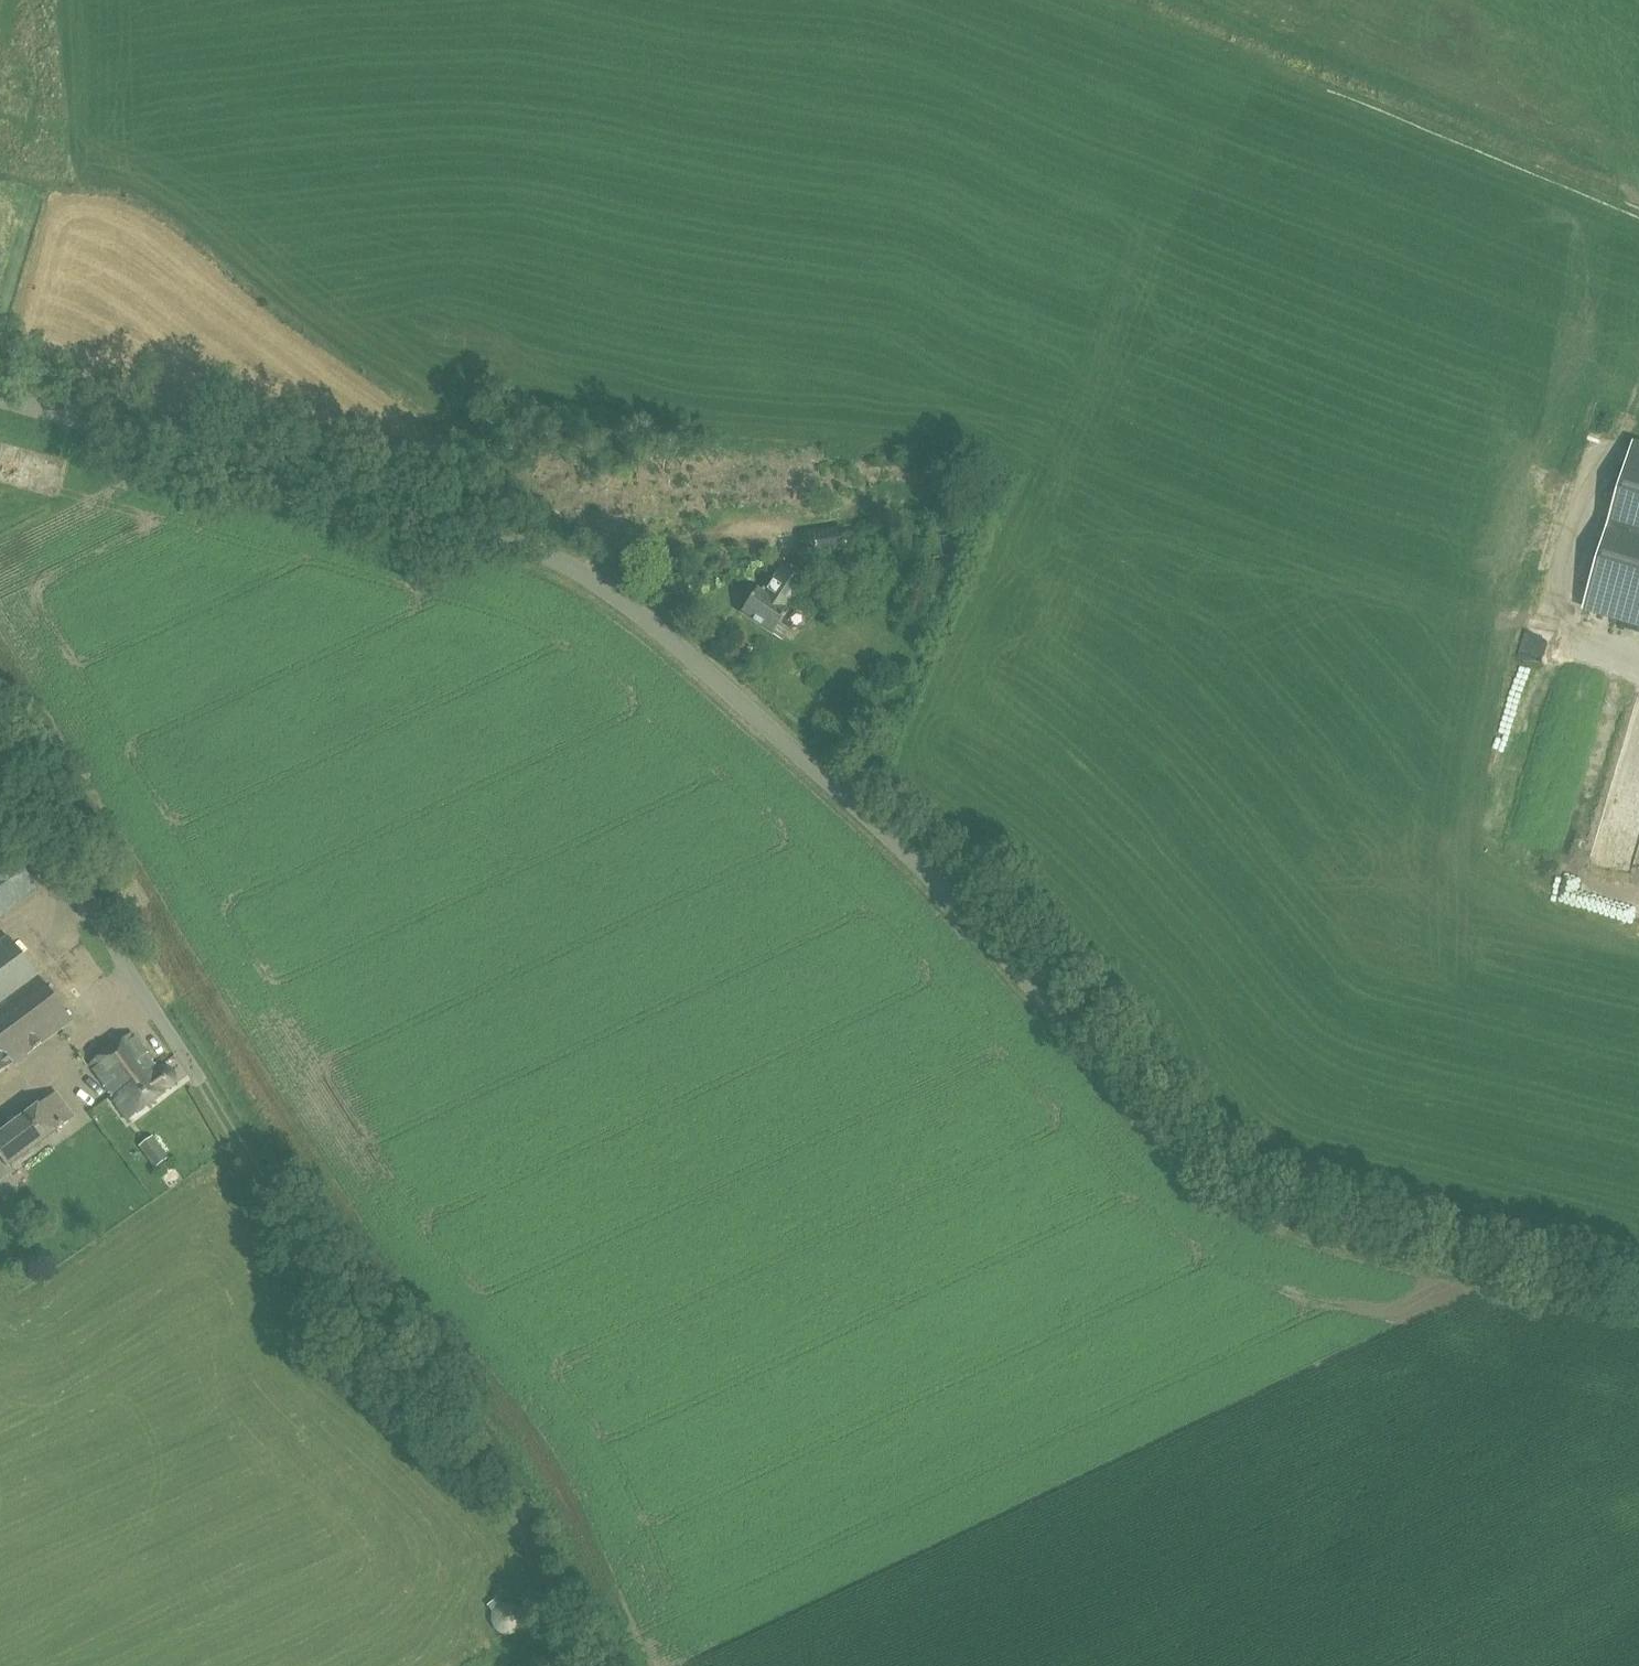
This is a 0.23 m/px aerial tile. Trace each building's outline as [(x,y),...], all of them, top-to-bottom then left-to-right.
[(1633,446),(1585,607),(1638,624),(1638,448),(1633,446)] [(799,531),(802,555),(843,550),(840,526),(799,531)] [(772,632),(781,638),(791,624),(786,620),(792,612),(787,609),(806,582),(783,566),(774,579),(764,593),(757,588),(741,612),(771,633),(772,632)] [(36,887),(0,838),(0,914),(36,887)] [(1626,909),(1638,913),(1638,897),(1631,894),(1626,909)] [(12,1065),(11,1064),(70,1020),(7,936),(0,941),(0,1074),(12,1065)] [(88,1065),(128,1118),(167,1089),(172,1083),(173,1079),(173,1073),(172,1069),(169,1067),(167,1065),(164,1065),(158,1069),(131,1033),(88,1065)] [(9,1170),(6,1167),(73,1117),(54,1092),(0,1133),(0,1177),(9,1170)] [(138,1147),(153,1169),(166,1159),(151,1138),(138,1147)] [(499,1633),(512,1634),(522,1625),(521,1613),(512,1603),(501,1603),(492,1611),(490,1624),(499,1633)]
